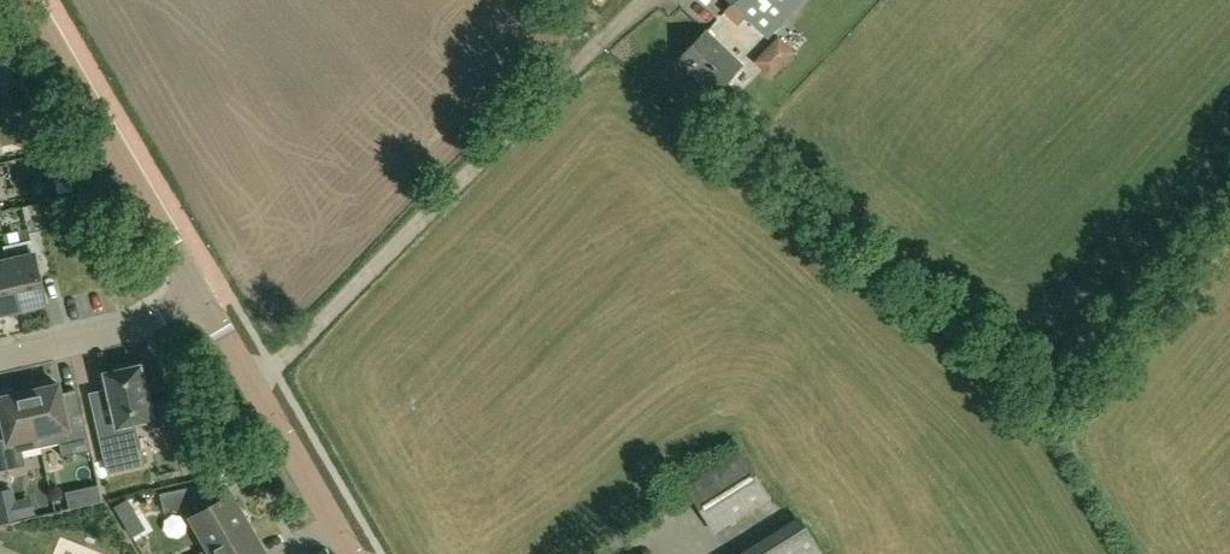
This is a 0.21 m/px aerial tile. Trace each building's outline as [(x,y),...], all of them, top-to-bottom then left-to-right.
[(804,0),(724,0),(766,40),(804,0)] [(759,56),(776,74),(802,50),(786,32),(759,56)] [(715,94),(741,66),(706,33),(680,61),(715,94)] [(14,87),(26,81),(16,62),(5,68),(14,87)] [(23,207),(26,221),(41,218),(37,203),(23,207)] [(31,240),(5,245),(19,309),(46,303),(39,275),(53,272),(43,229),(29,233),(31,240)] [(5,245),(4,246),(7,260),(0,261),(0,314),(19,309),(5,245)] [(185,420),(173,400),(149,405),(147,399),(150,395),(148,386),(144,384),(140,367),(124,371),(120,368),(111,370),(109,374),(105,375),(114,415),(96,419),(105,458),(140,450),(134,425),(152,421),(154,427),(185,420)] [(41,390),(28,393),(41,449),(59,445),(62,458),(91,452),(83,415),(71,417),(70,415),(69,414),(65,412),(59,386),(56,386),(52,382),(42,384),(41,390)] [(28,393),(15,396),(12,391),(2,394),(0,399),(0,412),(6,437),(0,438),(0,472),(26,467),(23,453),(41,449),(28,393)] [(683,488),(711,533),(769,497),(740,452),(683,488)] [(189,468),(201,475),(208,463),(196,456),(189,468)] [(191,517),(209,549),(248,526),(230,495),(208,507),(206,504),(202,506),(192,487),(159,494),(164,513),(189,507),(194,515),(191,517)] [(802,522),(751,553),(822,553),(802,522)] [(248,526),(209,549),(211,553),(263,553),(264,553),(248,526)]
